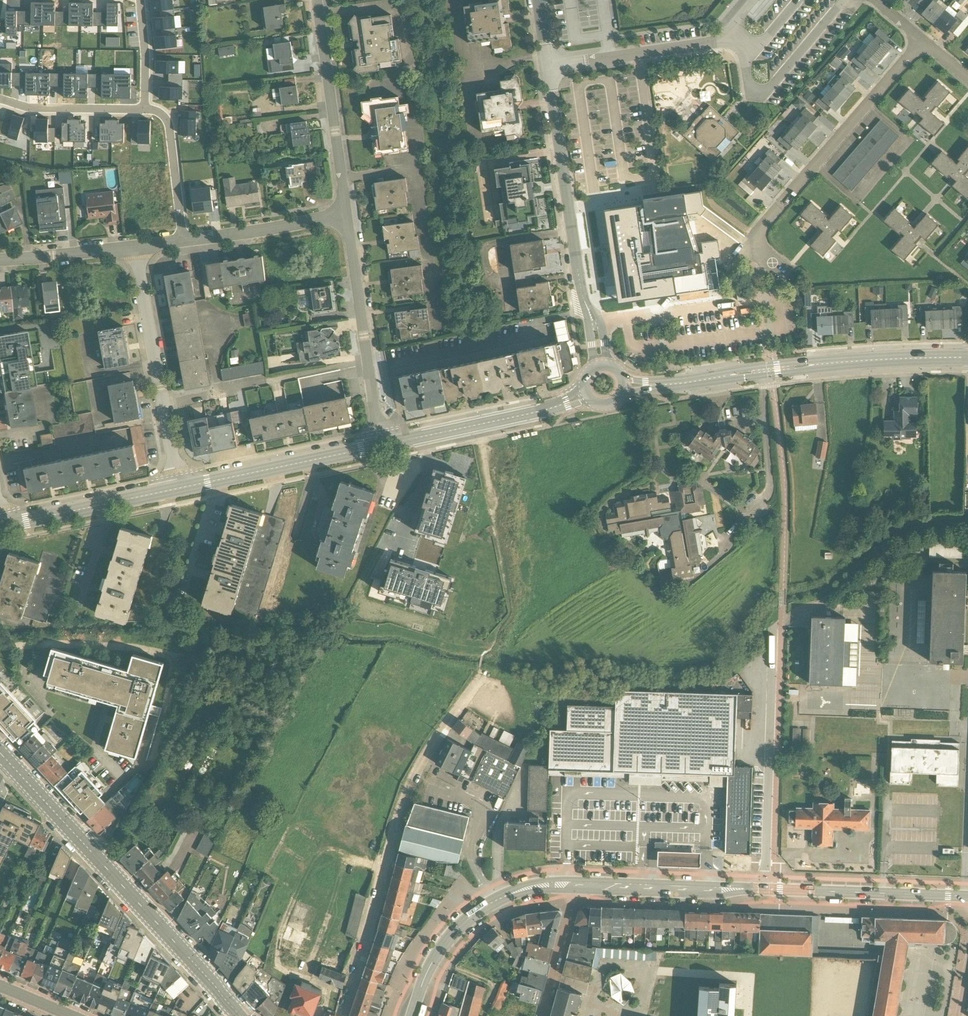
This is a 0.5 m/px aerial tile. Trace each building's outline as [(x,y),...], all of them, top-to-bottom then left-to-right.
[(152,11),(176,9),(175,0),(151,0),(152,11)] [(495,52),(506,51),(507,51),(511,47),(508,23),(503,23),(506,19),(502,15),(509,14),(507,0),(488,0),(488,3),(483,4),(482,2),(470,4),(470,6),(464,7),(469,44),(481,43),(482,46),(492,45),(493,49),(495,49),(495,52)] [(921,6),(925,10),(922,14),(934,24),(945,10),(936,2),(938,0),(937,0),(926,0),(921,6)] [(945,10),(947,8),(948,7),(940,0),(937,0),(938,0),(936,2),(945,10)] [(43,3),(31,3),(31,12),(24,12),(24,27),(43,27),(43,3)] [(55,3),(43,3),(43,27),(55,27),(55,3)] [(69,3),(69,26),(81,26),(81,3),(69,3)] [(92,27),(93,3),(81,3),(81,26),(92,27)] [(107,3),(107,27),(118,27),(118,4),(107,3)] [(261,8),(264,31),(284,28),(282,13),(286,12),(285,4),(261,8)] [(947,8),(945,10),(934,24),(946,34),(949,30),(953,34),(967,16),(960,10),(956,15),(947,8)] [(154,30),(177,28),(176,16),(172,16),(171,10),(159,11),(160,18),(152,18),(154,30)] [(24,12),(6,11),(6,34),(17,34),(17,27),(24,27),(24,12)] [(353,70),(358,74),(378,71),(378,69),(396,66),(396,63),(402,62),(398,39),(393,39),(392,33),(394,32),(391,15),(371,18),(371,16),(358,18),(354,15),(348,23),(351,26),(353,41),(358,40),(358,42),(357,43),(357,46),(358,47),(359,49),(355,49),(357,65),(353,70)] [(967,16),(953,34),(957,37),(967,25),(967,17),(967,16)] [(155,49),(179,47),(178,35),(174,35),(173,28),(161,30),(162,37),(154,37),(155,49)] [(867,47),(880,58),(890,47),(886,44),(890,39),(878,29),(865,45),(867,47)] [(294,70),(290,42),(289,42),(288,36),(274,38),(274,44),(273,44),(275,60),(267,61),(269,74),(294,70)] [(846,47),(837,56),(842,60),(850,51),(846,47)] [(871,70),(880,58),(867,47),(859,55),(857,54),(851,61),(863,71),(867,66),(871,70)] [(830,64),(836,69),(841,62),(835,57),(830,64)] [(180,62),(156,61),(156,73),(168,73),(168,80),(179,81),(180,62)] [(12,88),(12,64),(0,64),(0,88),(12,88)] [(855,80),(858,76),(847,65),(843,70),(855,80)] [(827,85),(846,100),(856,88),(852,85),(855,80),(843,70),(837,77),(835,75),(827,85)] [(38,74),(26,73),(26,95),(37,95),(38,74)] [(37,95),(49,96),(50,74),(38,74),(37,95)] [(76,74),(64,74),(63,98),(75,98),(76,74)] [(75,98),(87,98),(88,74),(76,74),(75,98)] [(519,78),(514,74),(510,80),(500,81),(501,90),(476,94),(477,101),(478,101),(480,112),(479,112),(482,133),(494,131),(495,136),(505,135),(505,136),(507,136),(507,139),(517,137),(520,139),(524,134),(520,110),(516,111),(519,106),(515,103),(522,102),(522,101),(519,78)] [(113,75),(102,75),(101,99),(113,99),(113,75)] [(131,75),(113,75),(113,99),(130,99),(131,75)] [(159,99),(183,99),(183,88),(179,87),(179,81),(168,80),(168,87),(159,87),(159,99)] [(919,123),(934,136),(944,124),(930,112),(935,106),(936,108),(949,92),(938,82),(925,97),(926,99),(923,102),(909,90),(899,102),(914,114),(916,112),(923,118),(919,123)] [(249,94),(257,93),(256,84),(219,87),(219,90),(209,91),(210,100),(215,99),(218,125),(232,124),(232,117),(225,117),(225,118),(223,118),(222,101),(226,100),(225,93),(241,91),(241,93),(249,92),(249,94)] [(830,108),(835,112),(846,100),(827,85),(820,93),(822,95),(815,102),(827,112),(830,108)] [(296,86),(272,90),(273,99),(276,99),(277,106),(299,103),(296,86)] [(803,97),(810,103),(815,97),(809,91),(803,97)] [(371,100),(361,102),(362,113),(364,114),(362,117),(371,124),(373,121),(373,123),(371,127),(374,130),(374,131),(371,135),(372,136),(370,138),(374,141),(372,143),(374,155),(382,154),(382,156),(401,153),(400,150),(408,149),(406,131),(407,130),(404,114),(409,113),(408,104),(400,105),(398,97),(382,99),(382,97),(371,98),(371,100)] [(793,105),(800,110),(805,104),(799,98),(793,105)] [(692,126),(682,135),(713,163),(740,133),(726,120),(710,106),(701,116),(700,115),(699,116),(697,118),(694,121),(692,123),(692,125),(692,126)] [(791,124),(807,138),(817,126),(812,123),(816,119),(812,115),(815,113),(807,107),(805,109),(805,108),(791,124)] [(260,108),(252,109),(253,118),(261,117),(260,108)] [(181,119),(181,135),(198,135),(198,112),(183,112),(182,119),(181,119)] [(24,118),(13,115),(6,136),(18,139),(24,118)] [(36,119),(36,141),(48,141),(48,119),(36,119)] [(62,123),(62,142),(74,142),(74,120),(68,120),(67,123),(62,123)] [(81,120),(74,120),(74,142),(86,142),(86,123),(81,123),(81,120)] [(110,143),(111,120),(103,120),(103,123),(100,124),(100,143),(110,143)] [(119,120),(111,120),(110,143),(124,143),(124,124),(119,123),(119,120)] [(876,125),(886,133),(889,128),(880,120),(876,125)] [(150,144),(150,121),(138,121),(138,144),(150,144)] [(306,122),(281,125),(282,134),(292,133),(294,147),(310,144),(309,134),(308,134),(306,122)] [(796,150),(807,138),(791,124),(777,140),(788,151),(792,146),(796,150)] [(872,129),(882,137),(886,133),(876,125),(872,129)] [(899,136),(889,128),(886,133),(895,141),(899,136)] [(868,134),(878,142),(882,137),(872,129),(868,134)] [(895,141),(886,133),(882,137),(891,146),(895,141)] [(868,134),(864,139),(873,147),(878,142),(868,134)] [(891,146),(882,137),(878,142),(887,150),(891,146)] [(864,139),(860,143),(869,151),(873,147),(864,139)] [(887,150),(878,142),(873,147),(883,155),(887,150)] [(860,143),(856,148),(865,156),(869,151),(860,143)] [(883,155),(873,147),(869,151),(879,159),(883,155)] [(967,198),(967,197),(967,178),(963,174),(967,168),(967,147),(958,159),(959,161),(956,164),(942,152),(931,164),(947,177),(949,175),(956,181),(952,185),(967,198)] [(856,148),(852,152),(861,160),(865,156),(856,148)] [(757,167),(771,180),(782,168),(778,164),(781,160),(769,150),(763,157),(765,158),(757,167)] [(875,164),(879,159),(869,151),(865,156),(875,164)] [(852,152),(848,157),(857,165),(861,160),(852,152)] [(871,169),(875,164),(865,156),(861,160),(871,169)] [(745,157),(738,165),(744,171),(751,163),(745,157)] [(848,157),(844,162),(853,170),(857,165),(848,157)] [(871,169),(861,160),(857,165),(867,173),(871,169)] [(286,168),(287,178),(290,178),(291,186),(302,184),(302,182),(308,181),(308,184),(316,183),(313,162),(292,165),(292,167),(286,168)] [(844,162),(840,166),(850,174),(853,170),(844,162)] [(502,195),(534,190),(533,189),(531,187),(529,187),(528,182),(534,181),(533,173),(531,173),(530,164),(520,165),(520,167),(511,168),(511,167),(494,169),(497,187),(497,188),(501,187),(502,195)] [(761,192),(771,180),(757,167),(755,165),(737,185),(750,196),(756,188),(761,192)] [(867,173),(857,165),(853,170),(863,178),(867,173)] [(840,166),(836,171),(845,179),(850,174),(840,166)] [(118,188),(118,169),(107,169),(107,188),(118,188)] [(70,170),(58,171),(60,184),(72,183),(70,170)] [(863,178),(853,170),(850,174),(859,182),(863,178)] [(836,171),(832,175),(841,183),(845,179),(836,171)] [(859,182),(850,174),(845,179),(855,187),(859,182)] [(235,177),(224,179),(228,207),(245,204),(246,207),(259,205),(256,182),(236,185),(235,177)] [(407,191),(405,178),(374,183),(376,197),(374,197),(376,211),(407,206),(405,192),(407,191)] [(855,187),(845,179),(841,183),(851,192),(855,187)] [(1,213),(0,213),(0,234),(22,223),(14,206),(11,208),(8,203),(15,200),(7,183),(0,186),(0,211),(1,213)] [(191,190),(194,214),(213,211),(210,187),(191,190)] [(63,188),(36,191),(40,232),(67,230),(63,188)] [(534,190),(502,195),(503,202),(499,203),(499,204),(503,225),(529,221),(529,217),(537,216),(536,207),(538,206),(537,198),(536,197),(531,198),(530,193),(532,193),(533,191),(534,190)] [(604,209),(616,282),(631,279),(640,278),(641,286),(643,299),(678,294),(691,292),(709,290),(720,288),(715,258),(720,258),(717,241),(701,243),(703,253),(694,254),(694,250),(682,215),(697,213),(700,216),(706,208),(703,206),(701,191),(643,199),(644,203),(604,209)] [(113,192),(86,195),(87,200),(84,201),(86,219),(96,218),(96,216),(101,216),(103,217),(106,217),(107,225),(117,224),(116,221),(119,221),(117,204),(115,204),(113,192)] [(810,245),(823,256),(836,240),(831,237),(837,230),(839,232),(853,217),(841,206),(828,220),(825,218),(826,216),(811,203),(800,215),(816,228),(817,226),(823,231),(810,245)] [(891,249),(903,259),(916,244),(914,242),(920,235),(924,239),(938,224),(926,214),(914,228),(908,223),(909,221),(894,208),(883,220),(899,234),(900,232),(904,235),(891,249)] [(388,253),(419,249),(417,236),(415,236),(413,222),(382,226),(384,240),(389,239),(389,244),(387,244),(388,253)] [(546,266),(542,240),(510,245),(514,273),(530,271),(533,270),(533,268),(546,266)] [(960,263),(967,270),(967,252),(960,263)] [(262,257),(244,259),(248,283),(265,280),(262,257)] [(220,263),(224,286),(242,284),(238,260),(220,263)] [(224,286),(220,263),(207,265),(210,290),(225,287),(224,286)] [(423,278),(421,265),(390,270),(392,283),(390,284),(392,297),(423,293),(421,279),(423,278)] [(515,281),(531,279),(530,271),(514,273),(515,281)] [(166,277),(171,306),(194,302),(189,272),(173,275),(166,277)] [(532,286),(531,279),(515,281),(516,288),(532,286)] [(550,295),(548,282),(536,283),(536,285),(532,286),(516,288),(520,312),(549,308),(547,299),(550,295)] [(44,314),(60,312),(57,284),(49,285),(48,283),(41,283),(44,314)] [(9,287),(12,312),(13,320),(22,319),(21,307),(28,306),(26,285),(9,287)] [(334,309),(330,286),(297,290),(298,297),(308,295),(310,307),(313,306),(313,312),(334,309)] [(931,286),(927,296),(934,299),(938,288),(931,286)] [(12,312),(9,287),(0,288),(0,290),(0,314),(12,312)] [(813,287),(803,288),(804,306),(811,305),(811,294),(814,294),(813,287)] [(308,295),(298,297),(299,308),(310,307),(308,295)] [(171,306),(176,334),(200,329),(200,327),(201,326),(197,304),(196,304),(196,302),(194,302),(171,306)] [(886,308),(887,327),(903,326),(902,320),(907,320),(907,304),(897,305),(897,307),(886,308)] [(818,333),(833,333),(831,312),(831,306),(826,307),(826,305),(817,306),(817,313),(811,313),(811,329),(818,328),(818,333)] [(871,328),(887,327),(886,308),(886,305),(865,306),(866,322),(871,322),(871,328)] [(941,309),(941,327),(956,326),(955,321),(962,321),(961,306),(952,306),(952,309),(941,309)] [(926,328),(941,327),(941,309),(929,310),(929,307),(920,308),(920,323),(926,322),(926,328)] [(80,317),(92,315),(91,308),(79,310),(80,317)] [(430,331),(427,308),(410,310),(411,312),(408,312),(407,310),(394,312),(396,327),(400,329),(401,339),(413,338),(413,334),(430,331)] [(831,312),(833,333),(847,332),(847,326),(854,326),(853,311),(831,312)] [(256,318),(255,312),(243,315),(244,320),(256,318)] [(257,325),(256,318),(244,320),(245,327),(257,325)] [(554,322),(558,343),(562,342),(569,340),(565,320),(554,322)] [(124,332),(123,327),(98,331),(101,343),(99,343),(101,357),(103,356),(105,369),(130,364),(129,359),(124,332)] [(317,330),(308,331),(309,342),(297,343),(298,353),(299,353),(300,361),(303,363),(319,361),(321,358),(324,360),(327,356),(329,358),(340,356),(338,339),(339,338),(333,333),(335,332),(330,328),(322,329),(320,332),(317,330)] [(176,334),(181,361),(206,356),(200,329),(176,334)] [(30,387),(35,386),(26,332),(0,336),(0,372),(3,392),(30,387)] [(517,352),(524,382),(527,386),(561,378),(563,374),(568,373),(573,370),(573,365),(569,347),(567,342),(562,342),(558,343),(517,352)] [(517,352),(479,361),(485,390),(489,389),(493,392),(499,391),(504,384),(506,386),(512,385),(515,388),(522,386),(524,382),(517,352)] [(211,385),(206,356),(181,361),(186,389),(211,385)] [(485,390),(479,361),(439,369),(446,399),(449,402),(455,401),(457,396),(463,395),(465,393),(471,397),(478,395),(481,391),(485,390)] [(446,399),(439,369),(400,377),(406,407),(409,410),(444,403),(446,399)] [(140,419),(133,381),(108,385),(111,397),(108,398),(111,411),(113,410),(115,423),(140,419)] [(36,423),(30,387),(3,392),(8,428),(36,423)] [(900,438),(911,439),(911,437),(916,437),(916,421),(910,421),(910,415),(917,415),(917,396),(911,396),(909,398),(907,398),(905,396),(899,396),(899,410),(893,410),(894,420),(883,420),(883,435),(884,435),(884,439),(900,439),(900,438)] [(350,422),(345,398),(304,407),(309,431),(350,422)] [(795,430),(817,428),(816,423),(817,423),(815,403),(792,406),(794,424),(795,430)] [(255,442),(309,431),(304,407),(249,419),(255,442)] [(720,432),(726,431),(722,409),(716,410),(720,432)] [(219,425),(209,427),(214,451),(237,446),(230,413),(217,416),(219,425)] [(209,427),(207,418),(189,421),(196,455),(214,451),(209,427)] [(745,465),(750,464),(753,466),(758,459),(757,453),(760,450),(754,446),(754,443),(753,443),(752,439),(737,430),(734,433),(730,430),(726,431),(720,432),(715,433),(712,437),(705,432),(705,433),(702,431),(699,431),(693,427),(690,431),(684,432),(680,438),(684,441),(684,446),(689,445),(694,448),(693,449),(700,455),(701,453),(710,460),(715,453),(713,451),(716,447),(719,449),(723,444),(725,446),(727,443),(732,446),(729,450),(745,460),(745,465)] [(815,457),(825,459),(828,441),(818,440),(815,457)] [(138,467),(133,445),(106,451),(111,473),(138,467)] [(84,478),(111,473),(106,451),(79,456),(84,478)] [(57,484),(84,478),(79,456),(52,462),(57,484)] [(29,490),(57,484),(52,462),(31,466),(30,461),(18,463),(20,470),(25,469),(29,490)] [(444,473),(433,470),(414,531),(425,534),(425,537),(447,543),(467,477),(445,471),(444,473)] [(367,517),(375,492),(351,485),(352,483),(350,482),(349,484),(341,481),(334,501),(332,508),(335,509),(326,541),(322,540),(317,555),(320,556),(317,568),(344,577),(348,565),(352,566),(356,553),(352,552),(364,516),(367,517)] [(700,561),(701,560),(701,555),(703,555),(699,534),(702,529),(702,528),(698,526),(696,517),(690,518),(688,513),(701,511),(700,505),(706,504),(703,486),(702,486),(696,481),(678,484),(679,490),(673,491),(675,504),(670,505),(668,497),(661,498),(661,497),(657,497),(656,492),(631,496),(631,498),(616,501),(616,502),(614,503),(612,505),(613,511),(605,512),(608,529),(610,530),(615,529),(615,533),(617,533),(621,533),(622,537),(643,533),(648,537),(651,531),(657,531),(658,536),(663,540),(667,539),(668,544),(667,550),(669,552),(670,557),(673,578),(693,575),(692,565),(693,566),(695,563),(694,562),(700,561)] [(837,499),(839,491),(829,488),(827,496),(837,499)] [(263,514),(230,505),(227,514),(229,515),(226,525),(222,536),(220,545),(219,544),(213,562),(215,563),(212,573),(209,581),(203,601),(202,604),(205,605),(204,606),(229,613),(229,612),(232,613),(233,610),(259,524),(260,524),(263,514)] [(272,517),(263,514),(260,524),(259,524),(233,610),(257,617),(283,534),(286,521),(272,517)] [(799,528),(808,529),(808,521),(799,520),(799,528)] [(118,538),(119,538),(115,552),(113,556),(113,559),(112,558),(109,568),(110,569),(108,577),(106,576),(102,589),(104,590),(102,593),(100,601),(99,600),(96,611),(96,613),(97,614),(97,615),(107,618),(108,617),(115,619),(115,620),(125,624),(126,622),(127,622),(128,621),(131,610),(130,610),(149,547),(152,537),(121,528),(118,538)] [(162,540),(152,537),(149,547),(130,610),(131,610),(128,621),(153,622),(164,589),(178,545),(162,540)] [(39,562),(23,616),(46,624),(54,599),(63,570),(55,567),(58,556),(43,551),(39,562)] [(11,553),(4,575),(2,582),(0,587),(0,612),(4,613),(4,611),(11,614),(11,616),(22,619),(23,616),(39,562),(11,553)] [(660,580),(673,578),(670,557),(660,559),(657,563),(660,580)] [(452,578),(391,559),(387,571),(385,570),(378,591),(444,612),(451,590),(448,589),(452,578)] [(939,569),(932,570),(931,600),(918,600),(916,642),(929,643),(929,661),(963,662),(966,571),(952,570),(952,561),(939,561),(939,569)] [(845,617),(811,616),(809,682),(856,684),(858,623),(845,622),(845,617)] [(149,714),(163,663),(133,654),(128,670),(52,648),(44,674),(50,676),(47,684),(110,703),(118,705),(114,718),(112,725),(105,749),(136,758),(149,714)] [(194,681),(186,692),(194,698),(196,696),(200,689),(202,686),(194,681)] [(17,699),(5,685),(0,690),(0,715),(17,699)] [(754,693),(616,689),(615,705),(616,706),(614,775),(629,775),(629,776),(629,777),(628,784),(644,785),(661,785),(661,777),(726,779),(736,779),(736,766),(737,719),(753,719),(754,693)] [(17,699),(0,715),(0,718),(17,737),(34,722),(36,720),(17,699)] [(614,775),(616,706),(567,705),(567,732),(550,732),(548,765),(548,773),(614,775)] [(287,713),(295,717),(298,712),(290,708),(287,713)] [(149,714),(136,758),(146,760),(159,717),(149,714)] [(0,718),(0,726),(14,741),(16,740),(21,745),(19,747),(20,748),(37,731),(40,729),(34,722),(17,737),(0,718)] [(489,750),(521,766),(530,747),(519,741),(515,748),(482,732),(481,734),(459,718),(453,727),(474,743),(489,750)] [(37,731),(20,748),(29,758),(47,742),(37,731)] [(464,777),(474,781),(489,750),(474,743),(471,749),(447,738),(435,762),(455,772),(453,776),(463,780),(464,777)] [(938,784),(957,785),(958,742),(939,741),(939,739),(911,738),(910,740),(891,739),(890,782),(909,783),(909,781),(911,781),(912,771),(936,772),(935,782),(938,782),(938,784)] [(47,742),(29,758),(38,768),(54,753),(57,750),(52,744),(51,745),(47,742)] [(521,766),(489,750),(474,781),(506,797),(521,766)] [(54,753),(38,768),(55,785),(69,773),(62,765),(64,763),(54,753)] [(69,773),(55,785),(81,814),(84,811),(90,818),(105,803),(99,797),(103,794),(101,791),(104,789),(102,787),(99,790),(82,771),(85,768),(80,763),(69,773)] [(527,810),(547,810),(548,773),(548,765),(529,764),(527,810)] [(736,766),(736,779),(726,779),(725,852),(724,855),(749,856),(752,766),(736,766)] [(123,797),(118,792),(105,803),(90,818),(87,821),(100,835),(111,824),(110,823),(115,818),(120,821),(126,808),(125,807),(120,801),(123,797)] [(827,844),(831,844),(831,838),(833,838),(833,832),(832,832),(832,827),(837,828),(837,829),(844,829),(844,828),(855,828),(855,830),(863,830),(863,828),(869,829),(869,808),(850,808),(851,797),(845,797),(844,807),(834,807),(834,801),(813,801),(812,808),(796,807),(795,809),(789,809),(789,820),(795,821),(795,826),(800,826),(800,828),(808,828),(808,827),(813,827),(813,831),(811,831),(811,838),(812,838),(812,844),(817,844),(817,847),(817,846),(826,846),(826,847),(827,847),(827,844)] [(41,824),(13,810),(15,806),(6,802),(4,806),(0,813),(0,867),(14,837),(30,845),(41,824)] [(458,861),(469,816),(415,802),(406,824),(400,850),(458,861)] [(504,847),(546,848),(547,823),(539,822),(539,816),(530,816),(530,822),(505,821),(504,847)] [(44,828),(41,824),(30,845),(25,856),(31,859),(38,848),(43,850),(47,841),(50,834),(48,833),(49,832),(44,830),(45,829),(45,828),(44,828)] [(206,832),(196,851),(207,857),(216,837),(206,832)] [(59,844),(53,837),(48,851),(55,854),(59,844)] [(136,844),(121,858),(120,859),(133,873),(134,872),(134,873),(154,854),(150,849),(144,854),(136,844)] [(71,857),(62,847),(51,873),(58,876),(63,877),(71,857)] [(154,854),(134,873),(148,887),(163,874),(159,871),(162,868),(160,866),(166,856),(159,850),(154,854)] [(399,852),(396,862),(419,869),(419,867),(425,868),(428,858),(416,856),(399,852)] [(699,854),(657,853),(657,865),(657,867),(699,868),(699,866),(699,854)] [(396,862),(393,875),(418,881),(419,879),(422,880),(425,870),(419,869),(396,862)] [(89,876),(80,866),(67,897),(78,901),(89,876)] [(163,874),(148,887),(162,902),(176,890),(175,888),(177,886),(176,885),(178,881),(180,877),(175,872),(172,875),(168,870),(163,874)] [(393,875),(390,885),(420,893),(424,883),(418,881),(393,875)] [(98,886),(89,876),(78,901),(74,908),(87,913),(90,905),(98,886)] [(176,890),(162,902),(175,917),(177,915),(183,903),(181,901),(184,898),(178,892),(184,886),(178,881),(176,885),(177,886),(175,888),(176,890)] [(390,885),(386,900),(408,906),(410,907),(412,899),(418,901),(420,893),(390,885)] [(192,891),(177,919),(184,926),(204,907),(203,906),(203,904),(192,891)] [(356,892),(355,898),(365,902),(367,896),(356,892)] [(96,929),(113,936),(123,913),(109,898),(96,929)] [(355,898),(353,904),(364,908),(365,902),(355,898)] [(401,918),(408,920),(410,912),(407,911),(408,906),(386,900),(383,914),(401,918)] [(204,907),(184,926),(192,935),(216,913),(208,903),(205,901),(203,904),(203,906),(204,907)] [(292,915),(304,919),(308,907),(296,903),(292,915)] [(353,904),(352,910),(362,914),(364,908),(353,904)] [(90,905),(87,913),(85,916),(92,919),(96,908),(90,905)] [(571,941),(586,943),(589,924),(591,906),(586,906),(586,908),(584,908),(579,911),(571,941)] [(601,931),(601,907),(591,906),(589,924),(593,924),(592,945),(596,945),(600,945),(601,931)] [(611,924),(612,907),(601,907),(601,931),(607,931),(608,924),(611,924)] [(623,935),(623,924),(624,907),(612,907),(611,924),(611,934),(623,935)] [(634,932),(635,908),(624,907),(623,924),(628,924),(628,932),(634,932)] [(646,925),(646,908),(635,908),(634,932),(641,932),(641,925),(646,925)] [(657,933),(659,909),(646,908),(646,925),(650,925),(649,939),(657,939),(657,933)] [(537,943),(553,946),(561,914),(561,913),(562,913),(562,912),(561,911),(561,910),(560,910),(560,909),(559,909),(558,909),(540,911),(543,927),(542,932),(541,932),(540,933),(537,943)] [(668,926),(669,909),(659,909),(657,933),(664,933),(664,925),(668,926)] [(685,928),(685,910),(669,909),(668,926),(675,926),(675,928),(678,928),(678,937),(685,937),(685,928)] [(352,910),(350,915),(360,920),(362,914),(352,910)] [(697,940),(698,910),(685,910),(685,928),(690,928),(689,940),(697,940)] [(709,929),(710,910),(698,910),(697,940),(704,940),(705,929),(709,929)] [(722,937),(722,911),(710,910),(709,929),(709,944),(715,944),(715,951),(722,951),(722,937)] [(540,911),(526,913),(528,933),(535,932),(536,934),(540,933),(541,932),(542,932),(543,927),(540,911)] [(734,931),(735,911),(722,911),(722,937),(729,937),(729,931),(734,931)] [(746,945),(747,912),(735,911),(734,931),(740,931),(740,945),(746,945)] [(759,940),(759,912),(747,912),(746,945),(753,945),(754,940),(759,940)] [(102,962),(113,966),(116,960),(131,922),(123,913),(113,936),(102,962)] [(222,919),(216,913),(192,935),(198,942),(199,943),(200,943),(201,943),(201,942),(202,942),(203,941),(203,940),(203,939),(203,938),(202,937),(204,936),(206,939),(210,943),(222,919)] [(526,952),(529,941),(528,933),(526,913),(525,913),(510,919),(512,936),(515,935),(516,943),(517,943),(517,945),(520,945),(519,951),(526,952)] [(818,915),(760,913),(759,940),(758,953),(817,955),(817,948),(818,915)] [(401,918),(383,914),(381,919),(399,924),(401,918)] [(350,915),(349,921),(359,926),(360,920),(350,915)] [(914,943),(914,942),(920,943),(921,942),(922,941),(922,940),(944,941),(948,940),(951,938),(953,936),(955,933),(955,932),(955,929),(954,926),(953,923),(950,921),(947,919),(944,919),(943,918),(874,916),(873,942),(880,942),(878,951),(817,948),(817,955),(878,957),(877,959),(881,960),(872,1015),(896,1015),(908,943),(914,943)] [(861,941),(873,942),(874,916),(862,916),(861,941)] [(381,919),(379,928),(399,935),(408,938),(409,930),(400,927),(401,924),(399,924),(381,919)] [(349,921),(347,927),(357,931),(359,926),(349,921)] [(131,922),(116,960),(125,965),(129,956),(135,959),(144,936),(131,922)] [(209,953),(221,967),(238,929),(222,922),(209,953)] [(300,944),(306,931),(285,922),(279,936),(300,944)] [(221,967),(233,980),(237,974),(252,955),(246,950),(254,929),(245,925),(244,926),(240,924),(238,929),(221,967)] [(505,938),(493,926),(483,936),(498,951),(505,944),(512,951),(510,954),(516,957),(512,964),(519,968),(520,966),(525,957),(526,954),(526,952),(519,951),(512,940),(508,943),(505,937),(505,938)] [(345,933),(356,937),(357,931),(347,927),(345,933)] [(379,928),(374,942),(394,949),(399,935),(379,928)] [(10,971),(22,941),(10,936),(6,947),(0,960),(0,967),(10,971)] [(135,959),(134,959),(140,962),(140,963),(146,966),(154,947),(144,936),(135,959)] [(10,971),(21,976),(31,954),(26,952),(29,944),(28,944),(29,941),(25,939),(24,941),(22,941),(10,971)] [(210,943),(206,939),(202,946),(207,951),(210,943)] [(526,954),(549,960),(553,946),(537,943),(529,941),(526,952),(526,954)] [(594,957),(596,945),(592,945),(592,947),(586,946),(586,943),(571,941),(568,951),(594,957)] [(374,942),(370,953),(390,960),(394,949),(374,942)] [(31,980),(41,984),(56,949),(46,945),(45,948),(31,980)] [(662,960),(665,949),(600,945),(596,945),(594,957),(568,951),(562,973),(566,975),(589,980),(592,966),(597,967),(600,955),(662,960)] [(21,976),(31,980),(45,948),(40,946),(38,950),(33,948),(31,954),(21,976)] [(54,990),(54,989),(70,952),(57,947),(56,949),(41,984),(54,990)] [(142,976),(150,980),(161,955),(154,947),(146,966),(142,976)] [(461,965),(495,980),(501,968),(499,967),(503,960),(473,947),(470,952),(468,954),(466,959),(464,959),(461,965)] [(54,989),(69,995),(77,976),(81,966),(81,965),(71,961),(73,960),(74,957),(75,954),(70,952),(54,989)] [(256,973),(260,966),(264,961),(254,953),(252,955),(237,974),(233,980),(244,992),(257,977),(256,973)] [(370,953),(367,964),(386,970),(387,971),(390,960),(370,953)] [(520,966),(546,974),(546,973),(548,973),(550,962),(549,962),(549,960),(526,954),(525,957),(520,966)] [(171,965),(161,955),(150,980),(147,987),(158,993),(171,965)] [(71,961),(81,965),(83,960),(74,957),(73,960),(71,961)] [(131,967),(125,965),(116,960),(113,966),(104,987),(96,1007),(111,1014),(125,980),(131,967)] [(367,964),(363,976),(382,982),(386,970),(367,964)] [(167,990),(179,974),(171,965),(158,993),(164,997),(167,990)] [(319,977),(343,986),(347,974),(342,972),(323,965),(319,977)] [(269,982),(274,975),(260,966),(256,973),(257,977),(244,992),(257,1006),(271,992),(268,990),(270,988),(269,982)] [(513,980),(542,988),(546,974),(520,966),(519,968),(513,980)] [(611,995),(625,1004),(635,991),(631,980),(621,971),(610,975),(611,995)] [(447,992),(465,998),(470,979),(454,972),(447,992)] [(86,1003),(96,1007),(104,987),(100,986),(104,976),(98,973),(93,984),(86,1002),(86,1003)] [(188,984),(179,974),(167,990),(174,997),(188,984)] [(257,1006),(266,1015),(270,1015),(276,1010),(286,984),(274,975),(269,982),(270,988),(268,990),(271,992),(257,1006)] [(86,1003),(86,1002),(93,984),(77,976),(69,995),(86,1003)] [(363,976),(359,987),(383,995),(387,984),(382,982),(363,976)] [(499,1012),(510,987),(513,981),(505,978),(501,986),(499,986),(490,1008),(499,1012)] [(323,989),(312,984),(313,983),(303,979),(301,983),(296,981),(290,996),(293,997),(288,1007),(288,1011),(291,1014),(295,1013),(297,1011),(297,1010),(311,1015),(313,1015),(317,1004),(319,1004),(320,1004),(321,1003),(322,1003),(323,1002),(323,1001),(324,1000),(324,999),(324,997),(324,996),(323,994),(322,994),(323,992),(322,991),(323,989)] [(465,998),(462,1007),(443,1002),(438,1015),(478,1015),(483,997),(483,996),(485,986),(470,979),(465,998)] [(117,1015),(125,1015),(131,1002),(126,1000),(130,991),(128,990),(131,982),(125,980),(111,1014),(117,1015)] [(520,997),(539,1002),(542,988),(513,980),(513,981),(510,987),(522,990),(520,997)] [(701,986),(699,1015),(736,1015),(736,985),(720,985),(720,989),(701,986)] [(550,1015),(576,1015),(583,992),(563,987),(558,986),(550,1015)] [(356,996),(380,1004),(383,995),(359,987),(356,996)] [(150,1010),(137,1004),(142,990),(137,988),(131,1002),(125,1015),(147,1015),(150,1010)] [(462,1007),(465,998),(447,992),(443,1002),(462,1007)] [(352,1006),(377,1015),(380,1004),(356,996),(352,1006)] [(162,1009),(164,1006),(154,1002),(150,1010),(147,1015),(159,1015),(162,1009)] [(377,1015),(352,1006),(349,1015),(376,1015),(377,1015)] [(173,1010),(167,1007),(165,1010),(162,1009),(159,1015),(170,1015),(173,1010)] [(336,1011),(328,1008),(325,1015),(334,1015),(336,1011)]
